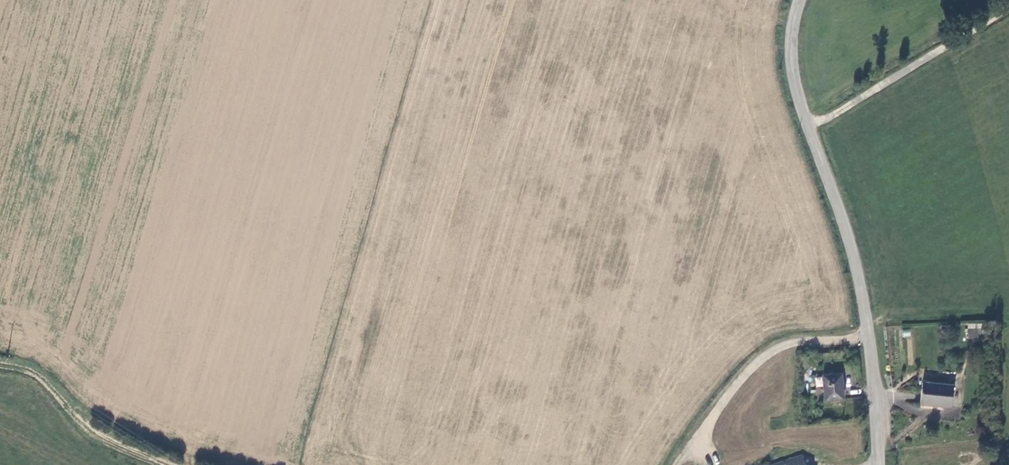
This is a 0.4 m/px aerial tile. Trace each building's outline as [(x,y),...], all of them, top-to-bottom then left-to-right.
[(986,336),(985,322),(969,324),(970,337),(986,336)] [(838,398),(836,372),(817,374),(820,400),(838,398)] [(950,404),(952,384),(920,381),(918,402),(950,404)] [(803,453),(769,464),(807,464),(803,453)]
